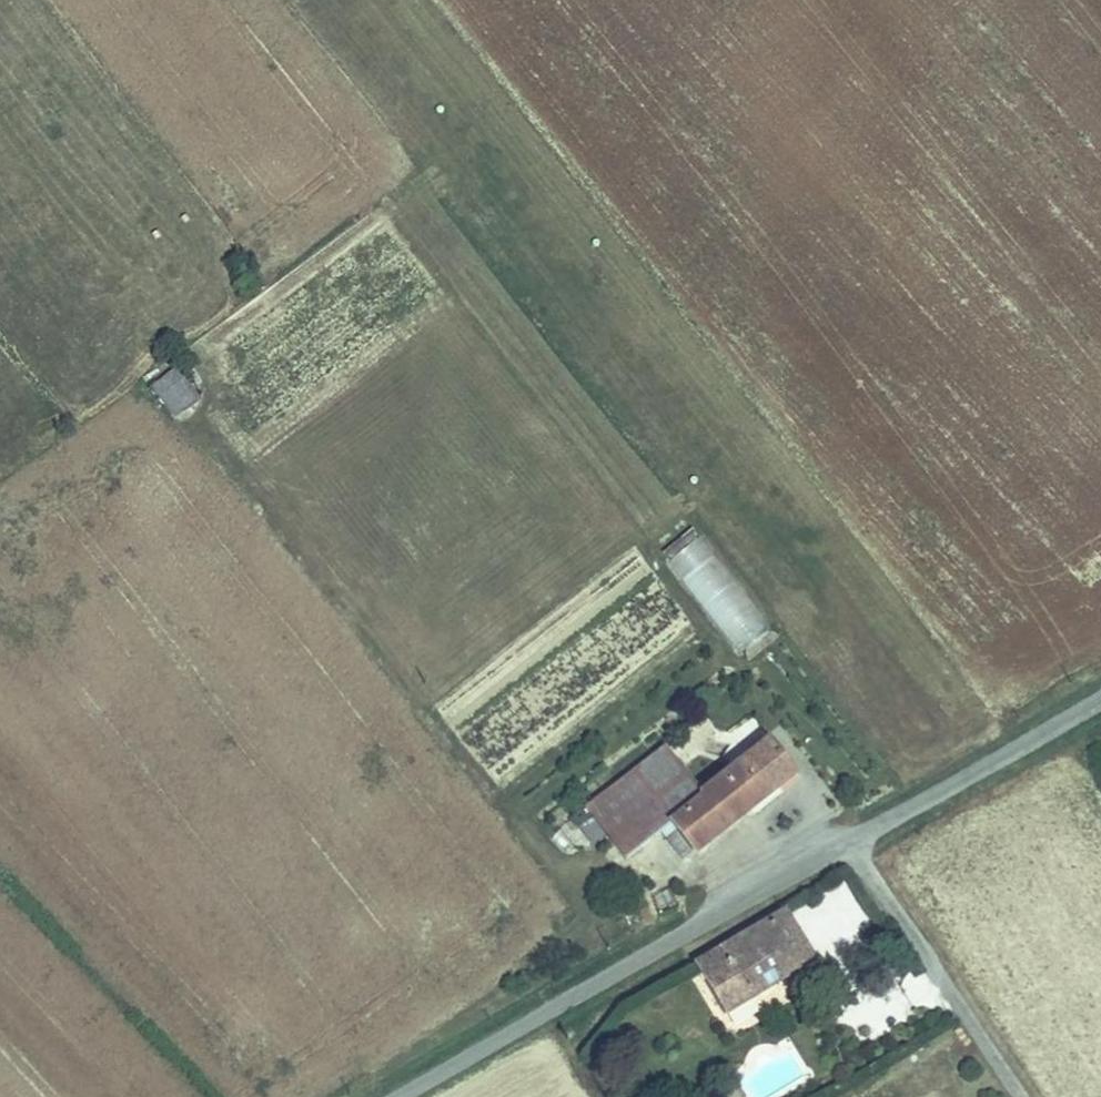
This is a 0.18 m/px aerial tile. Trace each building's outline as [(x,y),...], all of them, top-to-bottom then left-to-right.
[(173,418),(198,396),(171,364),(146,386),(173,418)] [(733,655),(769,630),(703,533),(667,557),(733,655)] [(704,843),(798,774),(767,732),(734,757),(741,766),(681,811),(704,843)] [(664,871),(697,846),(634,763),(589,798),(615,832),(627,822),(664,871)] [(846,886),(815,905),(844,952),(875,934),(846,886)] [(786,908),(697,960),(719,998),(747,982),(754,993),(815,957),(786,908)] [(747,982),(719,998),(726,1010),(754,993),(747,982)] [(738,1082),(724,1090),(728,1096),(747,1096),(738,1082)]
